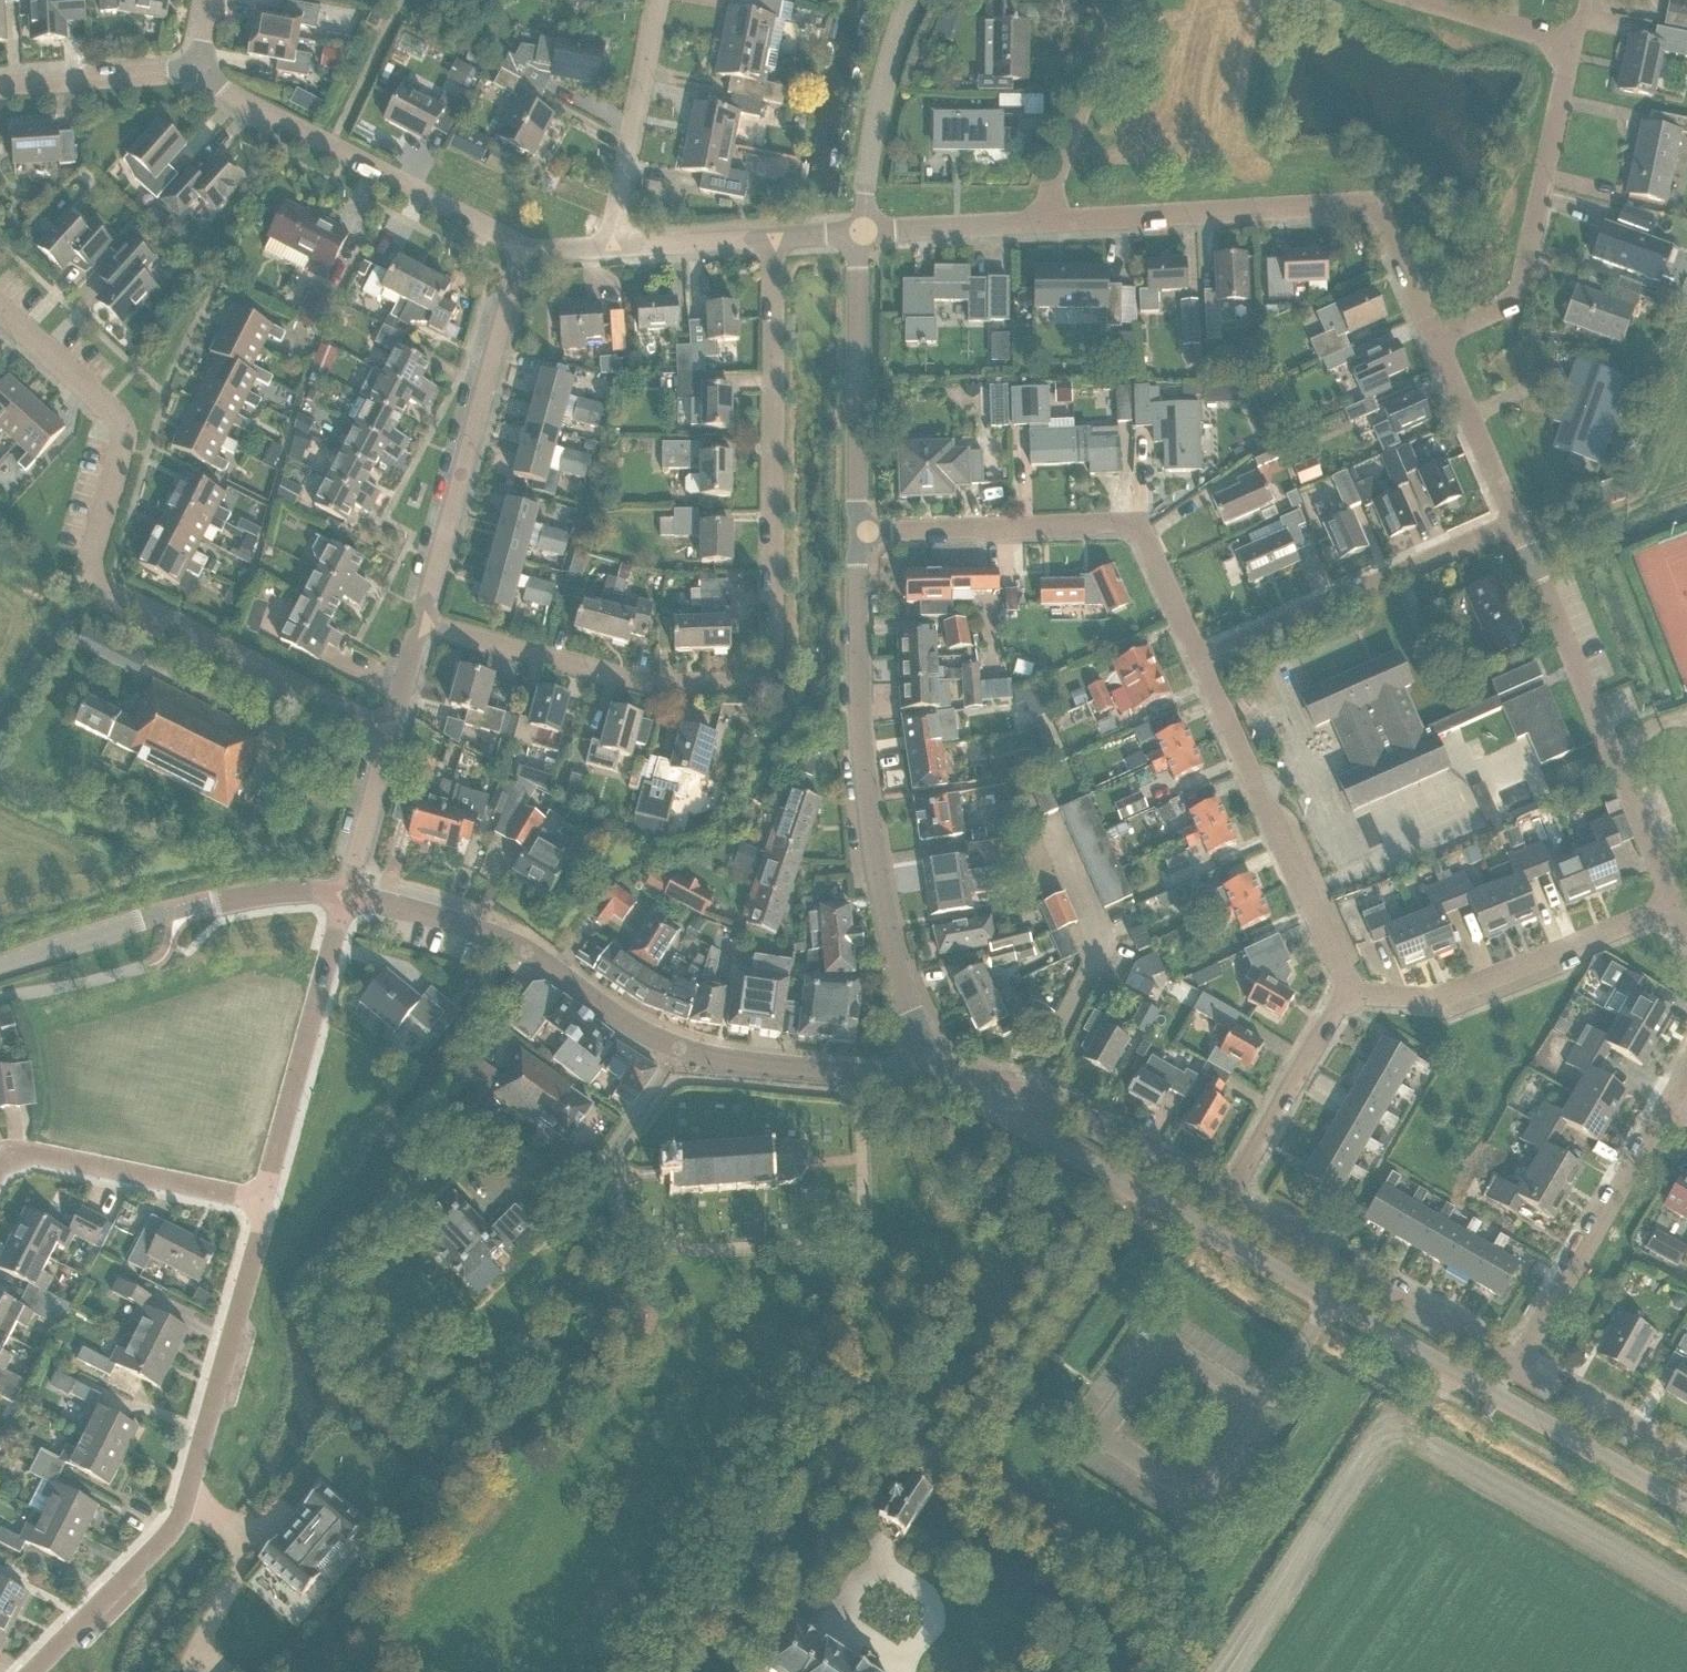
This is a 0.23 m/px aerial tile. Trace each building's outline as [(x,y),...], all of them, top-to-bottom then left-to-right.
[(6,37),(3,3),(18,2),(18,0),(0,0),(0,38),(6,37)] [(33,40),(64,38),(63,21),(69,20),(69,22),(86,20),(84,0),(30,0),(33,40)] [(169,0),(99,0),(100,12),(119,11),(165,19),(169,0)] [(792,4),(770,0),(751,0),(748,13),(728,9),(722,42),(767,50),(774,18),(778,19),(779,18),(787,20),(788,14),(803,17),(805,8),(792,5),(792,4)] [(1686,30),(1686,1),(1683,0),(1669,0),(1664,25),(1686,30)] [(253,31),(298,39),(300,26),(316,29),(320,7),(288,1),(286,14),(257,9),(253,31)] [(1016,22),(1016,5),(987,5),(987,22),(984,22),(984,79),(978,80),(978,91),(1011,91),(1011,79),(1027,79),(1027,22),(1016,22)] [(376,29),(382,18),(371,13),(365,24),(376,29)] [(1619,89),(1652,96),(1661,52),(1686,58),(1686,34),(1656,28),(1665,30),(1664,35),(1662,44),(1630,37),(1619,89)] [(295,52),(298,39),(253,31),(249,53),(278,58),(275,71),(307,77),(311,55),(295,52)] [(536,89),(543,75),(551,79),(596,87),(604,44),(559,35),(558,42),(543,39),(540,52),(521,48),(515,60),(509,57),(501,71),(536,89)] [(349,39),(339,38),(337,46),(348,48),(349,39)] [(779,52),(767,50),(722,42),(715,75),(731,78),(727,94),(732,95),(763,101),(782,105),(786,87),(766,84),(769,69),(775,70),(779,52)] [(338,70),(341,52),(324,48),(320,66),(338,70)] [(481,73),(469,67),(459,85),(471,92),(481,73)] [(529,103),(536,89),(501,71),(494,86),(520,100),(499,138),(534,157),(556,117),(529,103)] [(438,105),(402,86),(384,120),(426,142),(437,121),(450,128),(464,102),(444,92),(438,105)] [(297,90),(290,103),(315,116),(322,103),(297,90)] [(759,118),(763,101),(732,95),(729,111),(694,104),(687,137),(733,146),(739,114),(759,118)] [(1670,95),(1667,113),(1686,117),(1686,99),(1670,95)] [(998,96),(998,110),(1023,110),(1023,117),(1043,117),(1043,96),(998,96)] [(1651,113),(1648,125),(1643,124),(1629,194),(1664,201),(1679,133),(1686,135),(1686,121),(1651,113)] [(962,150),(1001,150),(1001,116),(935,116),(935,146),(962,146),(962,150)] [(156,199),(178,175),(167,165),(185,145),(158,121),(123,159),(134,180),(156,199)] [(475,133),(459,126),(449,147),(465,155),(475,133)] [(57,133),(57,127),(12,131),(15,174),(16,174),(15,163),(59,160),(59,164),(75,163),(73,132),(57,133)] [(728,171),(733,146),(687,137),(681,170),(703,174),(700,191),(743,199),(748,175),(728,171)] [(232,190),(242,179),(219,158),(200,179),(190,169),(169,192),(187,209),(198,197),(213,211),(217,207),(218,208),(234,192),(232,190)] [(904,161),(891,161),(891,176),(904,176),(904,161)] [(159,229),(172,215),(156,202),(144,215),(159,229)] [(271,238),(265,250),(281,259),(287,247),(310,259),(306,268),(325,278),(347,236),(333,228),(335,225),(306,210),(304,213),(288,205),(271,238)] [(1640,230),(1646,215),(1625,207),(1619,223),(1640,230)] [(85,230),(67,214),(37,247),(62,270),(75,255),(90,268),(112,244),(90,224),(85,230)] [(1659,282),(1671,248),(1605,224),(1592,258),(1659,282)] [(113,284),(100,299),(126,322),(145,301),(147,302),(156,292),(154,290),(156,289),(140,274),(153,260),(132,240),(113,260),(101,273),(113,284)] [(1271,299),(1286,298),(1286,283),(1327,281),(1325,252),(1284,254),(1284,263),(1270,263),(1271,299)] [(1207,339),(1221,339),(1220,322),(1235,321),(1234,301),(1247,300),(1245,256),(1216,258),(1217,290),(1205,291),(1207,339)] [(399,320),(424,272),(398,258),(390,274),(376,267),(363,292),(378,299),(383,289),(400,298),(391,316),(399,320)] [(1140,313),(1158,312),(1157,291),(1186,290),(1185,259),(1147,261),(1149,290),(1138,291),(1140,313)] [(988,281),(969,281),(969,268),(935,268),(935,281),(903,281),(903,322),(906,322),(905,343),(919,343),(919,346),(926,346),(926,343),(935,343),(935,321),(932,320),(932,301),(968,302),(968,322),(989,322),(989,321),(1008,321),(1008,279),(988,279),(988,281)] [(1107,286),(1107,268),(1035,268),(1035,308),(1106,308),(1106,326),(1121,326),(1121,286),(1107,286)] [(424,272),(399,320),(407,325),(416,307),(434,316),(429,326),(443,333),(456,308),(442,301),(450,285),(424,272)] [(1637,280),(1623,275),(1620,284),(1634,289),(1637,280)] [(1662,285),(1657,298),(1678,305),(1683,292),(1662,285)] [(1633,309),(1638,296),(1613,287),(1608,299),(1577,288),(1564,323),(1621,344),(1633,309)] [(334,301),(311,288),(296,316),(319,328),(334,301)] [(1322,359),(1350,347),(1344,336),(1385,317),(1372,289),(1316,314),(1325,335),(1310,341),(1319,361),(1322,360),(1322,359)] [(639,330),(677,328),(676,298),(638,301),(639,330)] [(1200,350),(1196,302),(1179,303),(1182,347),(1186,346),(1189,364),(1201,363),(1200,350)] [(562,349),(585,348),(584,338),(601,337),(599,303),(560,305),(562,349)] [(1278,304),(1261,305),(1261,314),(1278,313),(1278,304)] [(221,331),(260,351),(268,336),(281,342),(285,332),(233,306),(221,331)] [(691,373),(705,373),(704,358),(718,357),(717,342),(738,341),(736,306),(706,308),(708,341),(703,342),(703,345),(690,346),(691,373)] [(383,374),(429,398),(435,388),(420,381),(429,364),(398,348),(404,336),(393,330),(391,334),(381,330),(375,342),(394,353),(383,374)] [(252,366),(260,351),(221,331),(210,352),(218,356),(216,359),(256,379),(268,386),(273,377),(252,366)] [(1365,401),(1390,390),(1385,379),(1408,369),(1395,341),(1361,356),(1365,365),(1352,370),(1365,401)] [(332,367),(338,350),(321,344),(315,362),(332,367)] [(677,374),(678,374),(691,373),(690,346),(676,347),(677,374)] [(1322,359),(1322,360),(1328,372),(1355,360),(1350,347),(1322,359)] [(249,393),(256,379),(216,359),(204,382),(244,402),(256,409),(261,399),(249,393)] [(616,362),(616,359),(599,360),(600,376),(616,375),(617,378),(628,377),(626,361),(616,362)] [(1601,458),(1629,380),(1576,361),(1558,412),(1566,416),(1554,448),(1570,454),(1572,448),(1601,458)] [(383,374),(374,368),(359,396),(369,401),(369,400),(401,417),(409,401),(424,409),(429,398),(383,374)] [(541,373),(534,399),(566,407),(573,381),(541,373)] [(706,373),(705,373),(691,373),(678,374),(677,400),(691,400),(691,426),(703,426),(703,428),(730,428),(730,426),(737,426),(737,411),(730,411),(730,388),(706,388),(706,373)] [(27,393),(8,376),(0,385),(0,423),(27,393)] [(237,415),(244,402),(204,382),(193,405),(232,425),(245,431),(250,422),(237,415)] [(1071,384),(1055,384),(1055,404),(1072,403),(1071,384)] [(1204,385),(1182,386),(1183,396),(1204,395),(1204,385)] [(991,426),(1008,425),(1007,386),(990,386),(991,426)] [(1256,390),(1262,403),(1270,399),(1264,386),(1256,390)] [(1117,423),(1132,422),(1130,387),(1115,388),(1117,423)] [(1147,387),(1134,387),(1136,427),(1154,426),(1154,443),(1168,442),(1169,453),(1165,453),(1165,471),(1200,470),(1198,423),(1200,423),(1200,404),(1175,405),(1159,406),(1158,388),(1148,389),(1147,387)] [(1046,389),(1013,390),(1014,425),(1030,425),(1031,465),(1075,463),(1074,430),(1049,431),(1048,390),(1046,390),(1046,389)] [(311,390),(306,400),(318,406),(323,396),(311,390)] [(1390,422),(1373,429),(1379,442),(1383,452),(1400,445),(1396,435),(1430,420),(1418,392),(1383,407),(1390,422)] [(46,410),(27,393),(0,423),(0,432),(2,430),(16,443),(46,410)] [(369,400),(369,401),(367,404),(358,398),(348,417),(357,423),(356,426),(402,451),(407,440),(392,433),(401,417),(369,400)] [(1350,423),(1378,411),(1372,398),(1345,411),(1350,423)] [(534,399),(527,424),(559,433),(566,407),(534,399)] [(579,399),(576,410),(601,417),(604,408),(604,406),(579,399)] [(226,438),(232,425),(193,405),(181,427),(221,447),(233,454),(238,444),(226,438)] [(46,410),(16,443),(27,454),(18,464),(26,471),(65,428),(46,410)] [(576,410),(572,421),(598,428),(601,419),(601,417),(576,410)] [(1282,437),(1305,426),(1299,412),(1275,423),(1282,437)] [(298,414),(295,428),(307,435),(314,422),(298,414)] [(619,423),(609,423),(609,434),(619,434),(619,423)] [(527,424),(520,450),(552,458),(559,433),(527,424)] [(396,461),(402,451),(356,426),(342,452),(373,469),(382,453),(396,461)] [(216,457),(221,447),(181,427),(172,446),(224,473),(228,463),(216,457)] [(1090,429),(1074,430),(1075,463),(1090,463),(1090,474),(1120,473),(1119,439),(1090,440),(1090,429)] [(296,432),(294,440),(305,448),(310,449),(313,436),(296,432)] [(586,441),(584,448),(593,451),(595,443),(586,441)] [(272,443),(266,455),(277,461),(283,449),(272,443)] [(701,470),(701,476),(689,476),(686,479),(686,491),(689,494),(701,494),(701,496),(730,496),(731,455),(701,455),(701,458),(695,458),(696,443),(662,443),(662,470),(701,470)] [(950,452),(950,445),(901,446),(902,484),(899,484),(899,498),(913,498),(913,495),(951,493),(951,486),(1003,484),(1003,483),(984,483),(982,451),(950,452)] [(1257,468),(1281,457),(1275,445),(1252,455),(1257,468)] [(1396,452),(1406,475),(1419,469),(1408,447),(1396,452)] [(520,450),(513,475),(533,481),(530,489),(543,493),(545,484),(552,458),(520,450)] [(565,450),(562,461),(587,468),(590,459),(591,457),(565,450)] [(365,485),(373,469),(342,452),(328,478),(374,503),(379,492),(365,485)] [(1393,480),(1406,475),(1396,452),(1381,458),(1393,480)] [(1321,476),(1314,458),(1294,465),(1300,484),(1321,476)] [(562,461),(559,472),(584,479),(586,474),(587,468),(562,461)] [(1434,508),(1461,496),(1446,462),(1419,474),(1434,508)] [(1261,477),(1258,472),(1244,478),(1246,484),(1212,499),(1224,525),(1273,503),(1262,477),(1261,477)] [(174,497),(226,523),(231,514),(218,508),(225,494),(186,473),(174,497)] [(1347,511),(1361,505),(1346,473),(1332,480),(1347,511)] [(369,513),(374,503),(328,478),(314,505),(345,521),(354,505),(369,513)] [(302,489),(284,479),(279,496),(295,504),(302,489)] [(1377,491),(1372,479),(1355,487),(1365,508),(1373,505),(1388,538),(1415,526),(1400,492),(1384,499),(1380,490),(1377,491)] [(1286,495),(1292,508),(1302,504),(1296,491),(1286,495)] [(221,532),(226,523),(174,497),(162,519),(202,539),(209,526),(221,532)] [(499,527),(531,536),(538,510),(506,501),(499,527)] [(730,562),(730,524),(697,524),(697,510),(673,510),(673,518),(659,518),(659,537),(701,537),(701,562),(730,562)] [(1250,583),(1299,562),(1294,552),(1306,547),(1301,536),(1298,528),(1305,524),(1299,510),(1278,519),(1281,525),(1257,536),(1260,543),(1236,553),(1250,583)] [(1367,547),(1352,513),(1323,525),(1324,526),(1312,532),(1317,543),(1329,538),(1339,560),(1367,547)] [(329,518),(325,527),(337,533),(341,525),(329,518)] [(195,553),(202,539),(162,519),(151,542),(203,568),(207,559),(195,553)] [(241,520),(237,528),(256,538),(260,530),(241,520)] [(524,561),(531,536),(499,527),(492,553),(524,561)] [(566,545),(569,536),(543,529),(540,539),(566,545)] [(317,571),(363,595),(368,585),(354,577),(362,560),(331,544),(319,537),(312,551),(314,558),(321,562),(317,571)] [(249,538),(242,551),(244,552),(253,557),(257,542),(249,538)] [(540,539),(538,548),(563,555),(566,545),(540,539)] [(198,577),(203,568),(151,542),(139,565),(178,585),(186,571),(198,577)] [(581,579),(588,555),(576,551),(569,576),(581,579)] [(520,577),(524,561),(492,553),(485,578),(517,587),(517,588),(526,591),(526,589),(552,596),(555,587),(520,577)] [(211,560),(206,570),(215,575),(221,565),(211,560)] [(1103,615),(1129,603),(1112,568),(1087,579),(1087,580),(1081,581),(1041,582),(1041,605),(1078,606),(1099,607),(1103,615)] [(357,605),(363,595),(317,571),(303,597),(334,613),(343,597),(357,605)] [(999,591),(998,571),(950,571),(905,571),(906,588),(903,588),(904,598),(906,598),(906,603),(920,603),(920,617),(952,616),(952,592),(999,591)] [(601,637),(617,580),(607,577),(600,605),(583,600),(575,630),(601,637)] [(510,613),(517,588),(517,587),(485,578),(478,604),(510,613)] [(1496,654),(1522,642),(1517,632),(1520,631),(1497,578),(1466,591),(1489,644),(1491,643),(1496,654)] [(617,580),(601,637),(627,645),(630,634),(644,637),(652,605),(639,601),(635,615),(618,610),(625,582),(617,580)] [(701,620),(702,651),(730,650),(729,619),(711,620),(710,594),(728,594),(728,581),(700,581),(700,592),(701,608),(700,608),(701,620)] [(237,609),(246,592),(232,585),(223,601),(237,609)] [(549,609),(552,596),(526,589),(526,591),(523,601),(549,609)] [(1005,606),(1018,606),(1017,589),(1004,590),(1005,606)] [(691,608),(700,608),(701,608),(700,592),(690,592),(691,608)] [(334,613),(303,597),(280,640),(318,660),(327,643),(335,647),(341,637),(326,629),(334,613)] [(1421,635),(1433,630),(1425,610),(1412,615),(1421,635)] [(675,652),(702,651),(701,620),(674,621),(675,652)] [(947,651),(971,648),(966,620),(943,624),(947,651)] [(247,621),(244,630),(258,635),(261,625),(247,621)] [(899,659),(935,657),(937,657),(936,634),(898,636),(899,659)] [(1123,688),(1159,671),(1149,648),(1112,665),(1123,688)] [(1425,741),(1421,731),(1402,689),(1410,686),(1396,652),(1301,694),(1315,726),(1331,719),(1354,772),(1338,780),(1352,812),(1448,769),(1434,739),(1433,737),(1425,741)] [(900,682),(937,680),(935,657),(899,659),(900,682)] [(1017,661),(1014,673),(1030,677),(1033,665),(1017,661)] [(1433,737),(1434,739),(1502,708),(1516,740),(1527,736),(1540,766),(1573,751),(1535,663),(1491,683),(1497,697),(1421,731),(1425,741),(1433,737)] [(962,679),(980,678),(978,665),(962,666),(962,679)] [(499,734),(505,713),(485,708),(493,678),(461,669),(451,706),(468,711),(464,723),(464,725),(499,734)] [(1159,671),(1123,688),(1133,711),(1170,695),(1159,671)] [(980,678),(962,679),(962,696),(966,695),(967,709),(983,708),(982,701),(980,682),(980,678)] [(260,734),(153,680),(133,721),(88,698),(75,724),(138,755),(135,760),(228,807),(254,756),(250,754),(260,734)] [(937,680),(900,682),(901,711),(938,709),(950,709),(949,681),(937,681),(937,680)] [(1011,680),(980,682),(982,701),(1013,698),(1011,680)] [(1098,716),(1113,709),(1101,684),(1087,691),(1098,716)] [(1069,692),(1075,705),(1087,700),(1081,687),(1069,692)] [(1013,693),(1015,706),(1025,702),(1040,695),(1037,688),(1013,693)] [(558,733),(568,698),(540,690),(532,720),(520,717),(520,718),(510,715),(504,738),(513,741),(557,753),(562,734),(558,733)] [(644,746),(650,724),(640,721),(640,718),(612,710),(603,744),(592,741),(585,765),(615,773),(619,755),(630,758),(634,743),(644,746)] [(966,713),(967,740),(981,739),(980,712),(966,713)] [(906,750),(940,745),(935,713),(901,718),(906,750)] [(447,718),(443,735),(459,745),(464,725),(464,723),(447,718)] [(1097,743),(1122,732),(1116,718),(1090,729),(1097,743)] [(1137,724),(1141,739),(1157,735),(1153,720),(1137,724)] [(1151,765),(1193,747),(1183,725),(1155,738),(1161,751),(1148,757),(1151,765)] [(1046,726),(1029,732),(1034,744),(1050,738),(1046,726)] [(651,759),(637,809),(634,815),(629,834),(644,838),(649,820),(667,825),(675,797),(685,800),(685,797),(711,804),(717,782),(704,779),(715,738),(682,729),(673,765),(651,759)] [(940,745),(906,750),(912,790),(946,785),(940,745)] [(1193,747),(1151,765),(1155,774),(1168,768),(1174,780),(1202,768),(1193,747)] [(508,771),(513,756),(501,752),(496,767),(508,771)] [(1130,772),(1147,765),(1141,752),(1124,760),(1130,772)] [(425,795),(435,762),(417,757),(407,791),(425,795)] [(810,778),(815,764),(794,757),(789,771),(810,778)] [(641,793),(649,763),(637,759),(628,790),(641,793)] [(519,766),(516,777),(541,789),(545,775),(519,766)] [(577,806),(584,778),(571,774),(564,803),(577,806)] [(507,802),(495,832),(522,849),(523,847),(527,849),(513,872),(549,893),(563,870),(560,868),(574,843),(558,834),(545,826),(536,842),(535,844),(531,842),(545,819),(525,808),(537,789),(518,780),(508,803),(507,802)] [(1044,816),(1058,810),(1045,781),(1031,788),(1044,816)] [(1492,838),(1505,832),(1483,783),(1471,788),(1492,838)] [(450,792),(435,843),(455,849),(458,837),(470,840),(476,820),(480,822),(484,807),(458,799),(461,787),(452,785),(450,792)] [(1066,823),(1094,811),(1087,796),(1084,798),(1079,787),(1055,799),(1066,823)] [(435,843),(450,792),(440,789),(437,802),(430,800),(428,805),(419,802),(409,836),(435,843)] [(496,791),(488,810),(500,815),(508,797),(496,791)] [(776,838),(805,848),(821,800),(792,791),(785,812),(780,810),(777,819),(765,853),(770,855),(776,838)] [(1120,821),(1148,809),(1140,792),(1112,804),(1120,821)] [(964,834),(958,794),(939,797),(939,796),(914,800),(920,841),(945,837),(964,834)] [(1194,826),(1181,832),(1185,840),(1226,821),(1217,800),(1189,813),(1194,826)] [(1170,805),(1157,811),(1164,827),(1177,821),(1170,805)] [(1072,838),(1100,825),(1094,811),(1066,823),(1072,838)] [(1576,853),(1592,895),(1619,884),(1606,850),(1621,845),(1609,817),(1589,825),(1597,845),(1576,853)] [(1103,830),(1107,840),(1129,830),(1125,821),(1103,830)] [(1226,821),(1185,840),(1189,848),(1202,843),(1208,855),(1236,842),(1226,821)] [(1078,852),(1107,839),(1103,830),(1100,825),(1072,838),(1078,852)] [(984,829),(971,831),(972,842),(986,839),(984,829)] [(796,875),(805,848),(776,838),(770,855),(765,853),(762,863),(796,875)] [(1085,866),(1113,853),(1107,839),(1078,852),(1085,866)] [(1592,895),(1576,853),(1555,862),(1547,841),(1527,849),(1538,877),(1552,872),(1565,905),(1592,895)] [(737,854),(758,861),(761,851),(740,844),(737,854)] [(1170,871),(1190,862),(1182,848),(1162,857),(1170,871)] [(1524,883),(1538,877),(1527,849),(1507,857),(1515,878),(1494,886),(1510,927),(1537,916),(1524,883)] [(1091,880),(1119,868),(1113,853),(1085,866),(1091,880)] [(753,874),(758,861),(737,854),(732,867),(753,874)] [(927,889),(990,879),(988,868),(966,872),(964,857),(923,863),(927,889)] [(788,899),(796,875),(762,863),(758,873),(764,875),(759,888),(788,899)] [(1097,894),(1126,882),(1119,868),(1091,880),(1097,894)] [(1465,874),(1452,879),(1448,869),(1441,872),(1445,882),(1456,910),(1470,904),(1483,938),(1510,927),(1494,886),(1473,894),(1465,874)] [(1219,915),(1260,896),(1251,875),(1209,894),(1219,915)] [(711,897),(673,877),(665,893),(703,913),(711,897)] [(990,879),(927,889),(931,916),(972,909),(970,894),(992,891),(990,879)] [(1126,882),(1097,894),(1104,909),(1132,896),(1126,882)] [(1442,915),(1456,910),(1445,882),(1425,889),(1433,910),(1412,918),(1428,960),(1455,949),(1442,915)] [(622,921),(636,903),(614,886),(590,918),(605,927),(614,915),(622,921)] [(775,936),(788,899),(759,888),(752,908),(747,907),(743,919),(748,921),(746,926),(775,936)] [(1174,890),(1158,897),(1163,907),(1167,905),(1168,908),(1178,904),(1176,901),(1179,900),(1174,890)] [(1060,930),(1076,922),(1064,894),(1047,902),(1060,930)] [(1260,896),(1219,915),(1222,923),(1236,917),(1241,930),(1269,917),(1260,896)] [(1428,960),(1412,918),(1391,927),(1382,906),(1362,914),(1373,942),(1388,937),(1401,970),(1428,960)] [(685,925),(692,915),(678,907),(671,917),(685,925)] [(823,977),(825,977),(853,975),(852,949),(862,949),(861,931),(851,932),(849,907),(819,908),(820,914),(809,915),(811,952),(822,952),(823,977)] [(653,972),(654,971),(680,928),(672,923),(671,925),(654,914),(628,955),(653,972)] [(694,917),(689,926),(699,931),(705,922),(694,917)] [(1030,942),(1027,929),(995,939),(988,918),(933,929),(940,954),(989,945),(991,953),(1030,942)] [(1139,953),(1151,947),(1143,929),(1130,935),(1139,953)] [(1030,942),(991,953),(992,955),(984,957),(982,959),(984,968),(987,969),(1032,958),(1053,948),(1047,934),(1030,942)] [(1280,1020),(1294,996),(1282,989),(1290,974),(1286,964),(1290,962),(1277,936),(1243,952),(1250,967),(1244,978),(1256,985),(1247,1001),(1280,1020)] [(794,954),(807,951),(805,943),(793,945),(794,954)] [(483,958),(486,951),(470,945),(467,952),(483,958)] [(625,960),(628,956),(611,945),(605,954),(597,948),(586,964),(594,970),(627,993),(642,971),(625,960)] [(704,974),(689,1021),(720,1026),(726,988),(715,987),(717,981),(714,978),(720,953),(712,948),(704,974)] [(825,981),(825,977),(823,977),(822,952),(811,952),(811,968),(809,968),(810,978),(806,978),(801,1013),(784,1009),(783,1017),(795,1019),(800,1019),(798,1037),(853,1044),(861,980),(825,981)] [(699,971),(706,959),(698,954),(691,966),(699,971)] [(660,975),(654,971),(653,972),(628,955),(628,956),(625,960),(642,971),(627,993),(642,1004),(659,1010),(668,987),(657,984),(661,976),(660,975)] [(1152,955),(1138,961),(1145,979),(1160,972),(1152,955)] [(783,1017),(784,1009),(788,981),(791,963),(755,956),(752,975),(736,972),(728,1027),(792,1036),(795,1019),(783,1017)] [(1143,979),(1136,964),(1124,986),(1147,998),(1154,985),(1143,979)] [(966,1007),(1008,987),(1003,977),(989,983),(981,968),(953,982),(966,1007)] [(1617,1019),(1656,1041),(1670,1015),(1639,997),(1647,984),(1621,969),(1610,988),(1629,999),(1617,1019)] [(689,1021),(704,974),(693,970),(688,985),(669,979),(671,973),(663,970),(660,975),(661,976),(657,984),(668,987),(659,1010),(687,1021),(689,1021)] [(1206,983),(1201,972),(1192,976),(1198,987),(1206,983)] [(428,1032),(432,1027),(438,1032),(457,1010),(431,988),(419,1002),(385,973),(359,1004),(394,1033),(408,1015),(428,1032)] [(602,1065),(613,1047),(608,1042),(612,1036),(545,983),(533,984),(504,1021),(530,1042),(546,1022),(569,1039),(602,1065)] [(1008,987),(966,1007),(978,1033),(997,1024),(1003,1036),(1011,1032),(1015,1024),(1004,1002),(1013,997),(1008,987)] [(1234,1028),(1229,1025),(1236,1013),(1203,994),(1193,1010),(1217,1023),(1213,1030),(1228,1038),(1220,1051),(1214,1048),(1206,1062),(1230,1075),(1237,1063),(1249,1069),(1251,1066),(1253,1067),(1258,1058),(1256,1057),(1264,1044),(1234,1027),(1234,1028)] [(1040,1037),(1053,1014),(1034,1002),(1020,1026),(1040,1037)] [(1146,1035),(1160,1012),(1143,1002),(1130,1025),(1146,1035)] [(1109,1073),(1128,1040),(1104,1026),(1108,1019),(1094,1011),(1083,1030),(1089,1033),(1081,1047),(1087,1051),(1083,1058),(1109,1073)] [(1641,1066),(1656,1041),(1617,1019),(1606,1038),(1587,1027),(1576,1045),(1602,1061),(1610,1048),(1641,1066)] [(616,1043),(613,1047),(602,1065),(569,1039),(553,1060),(589,1088),(602,1070),(620,1082),(637,1056),(616,1043)] [(1366,1066),(1400,1085),(1410,1066),(1424,1074),(1429,1066),(1415,1058),(1382,1039),(1366,1066)] [(1135,1052),(1143,1057),(1150,1044),(1142,1040),(1135,1052)] [(1595,1074),(1602,1061),(1576,1045),(1565,1064),(1585,1075),(1573,1095),(1612,1117),(1626,1092),(1595,1074)] [(489,1097),(502,1106),(504,1104),(540,1129),(542,1126),(569,1144),(593,1107),(572,1092),(574,1088),(522,1052),(505,1077),(474,1055),(459,1076),(489,1097)] [(637,1056),(620,1082),(622,1083),(615,1095),(633,1107),(641,1094),(641,1095),(657,1069),(637,1056)] [(1168,1071),(1148,1060),(1141,1073),(1140,1072),(1128,1093),(1157,1110),(1168,1089),(1185,1098),(1197,1075),(1186,1069),(1182,1075),(1170,1068),(1168,1071)] [(1210,1141),(1229,1107),(1215,1100),(1223,1085),(1220,1083),(1225,1073),(1206,1062),(1200,1073),(1211,1079),(1185,1126),(1210,1141)] [(31,1063),(0,1068),(0,1110),(36,1105),(31,1063)] [(1413,1093),(1400,1085),(1366,1066),(1351,1093),(1384,1112),(1395,1093),(1408,1101),(1413,1093)] [(1398,1120),(1384,1112),(1351,1093),(1336,1120),(1368,1139),(1379,1120),(1393,1128),(1398,1120)] [(1597,1142),(1612,1117),(1573,1095),(1562,1114),(1543,1103),(1532,1122),(1558,1137),(1566,1124),(1597,1142)] [(495,1115),(502,1106),(489,1097),(470,1124),(483,1133),(485,1130),(510,1148),(521,1133),(495,1115)] [(1382,1147),(1368,1139),(1336,1120),(1320,1147),(1353,1166),(1364,1147),(1377,1155),(1382,1147)] [(1551,1150),(1558,1137),(1532,1122),(1521,1140),(1540,1151),(1529,1171),(1567,1193),(1582,1168),(1551,1150)] [(1378,1141),(1384,1144),(1388,1137),(1382,1134),(1378,1141)] [(774,1146),(774,1143),(771,1143),(771,1144),(755,1146),(755,1144),(752,1144),(752,1146),(737,1147),(737,1145),(734,1145),(734,1147),(718,1148),(718,1147),(715,1147),(715,1148),(700,1149),(699,1148),(696,1148),(696,1150),(681,1151),(681,1149),(678,1149),(678,1151),(669,1151),(669,1150),(666,1150),(667,1153),(668,1153),(669,1163),(659,1163),(660,1183),(670,1183),(671,1192),(669,1192),(669,1195),(673,1195),(672,1194),(681,1193),(681,1195),(684,1194),(684,1193),(699,1192),(699,1193),(702,1193),(702,1192),(718,1191),(718,1192),(721,1192),(721,1190),(736,1189),(736,1191),(740,1191),(740,1189),(755,1188),(755,1190),(758,1189),(758,1188),(773,1187),(773,1188),(777,1188),(777,1185),(788,1184),(788,1186),(791,1185),(791,1183),(799,1179),(799,1181),(802,1179),(801,1178),(806,1171),(807,1171),(808,1168),(807,1168),(806,1159),(808,1158),(806,1156),(805,1156),(799,1149),(800,1148),(797,1146),(796,1147),(788,1145),(788,1144),(785,1143),(785,1145),(774,1146)] [(1353,1166),(1320,1147),(1304,1174),(1337,1193),(1348,1174),(1362,1182),(1367,1174),(1353,1166)] [(1553,1218),(1567,1193),(1529,1171),(1518,1191),(1498,1180),(1488,1198),(1514,1214),(1522,1200),(1553,1218)] [(1663,1206),(1686,1220),(1686,1174),(1682,1171),(1678,1178),(1667,1199),(1663,1206)] [(1392,1235),(1411,1202),(1392,1191),(1401,1177),(1392,1172),(1384,1187),(1384,1186),(1365,1219),(1392,1235)] [(1670,1173),(1659,1194),(1667,1199),(1678,1178),(1670,1173)] [(1419,1251),(1438,1218),(1419,1207),(1427,1193),(1419,1188),(1411,1202),(1392,1235),(1419,1251)] [(1339,1213),(1346,1202),(1329,1192),(1323,1204),(1339,1213)] [(454,1195),(416,1232),(464,1282),(465,1281),(477,1294),(499,1273),(487,1260),(502,1245),(512,1256),(539,1231),(515,1207),(490,1232),(454,1195)] [(126,1199),(122,1207),(134,1213),(138,1205),(126,1199)] [(1446,1266),(1465,1233),(1446,1222),(1454,1208),(1446,1204),(1438,1218),(1419,1251),(1446,1266)] [(10,1239),(50,1259),(57,1244),(67,1250),(74,1235),(94,1245),(107,1220),(82,1208),(69,1232),(25,1210),(10,1239)] [(198,1281),(214,1250),(165,1225),(151,1217),(128,1263),(144,1271),(151,1257),(198,1281)] [(1473,1281),(1492,1249),(1473,1238),(1481,1224),(1473,1219),(1465,1233),(1446,1266),(1473,1281)] [(1686,1248),(1656,1231),(1646,1249),(1677,1266),(1686,1248)] [(1500,1235),(1492,1249),(1473,1281),(1501,1297),(1520,1264),(1500,1253),(1509,1239),(1500,1235)] [(50,1259),(10,1239),(0,1259),(0,1269),(39,1289),(33,1300),(66,1317),(72,1306),(65,1302),(45,1292),(53,1278),(42,1273),(50,1259)] [(646,1267),(653,1248),(643,1244),(636,1263),(646,1267)] [(134,1339),(173,1359),(188,1330),(145,1308),(151,1297),(118,1280),(112,1292),(138,1306),(131,1319),(142,1324),(134,1339)] [(33,1300),(28,1311),(0,1296),(0,1333),(9,1337),(17,1323),(27,1328),(34,1314),(53,1324),(61,1328),(66,1317),(33,1300)] [(1654,1352),(1662,1338),(1622,1315),(1600,1354),(1631,1372),(1645,1347),(1654,1352)] [(9,1337),(0,1333),(0,1382),(19,1392),(24,1381),(5,1371),(12,1357),(2,1351),(9,1337)] [(1684,1336),(1669,1362),(1679,1368),(1665,1392),(1686,1405),(1686,1338),(1684,1336)] [(159,1387),(173,1359),(134,1339),(127,1353),(117,1348),(110,1361),(83,1347),(76,1359),(110,1376),(116,1365),(159,1387)] [(0,1382),(0,1396),(13,1403),(19,1392),(0,1382)] [(84,1436),(124,1456),(138,1428),(95,1406),(100,1395),(75,1382),(69,1394),(88,1404),(81,1417),(92,1422),(84,1436)] [(109,1485),(124,1456),(84,1436),(77,1451),(67,1445),(60,1459),(41,1449),(35,1461),(60,1474),(66,1463),(109,1485)] [(55,1484),(60,1474),(35,1461),(29,1473),(42,1480),(28,1509),(43,1517),(44,1516),(83,1535),(98,1507),(55,1484)] [(905,1534),(931,1492),(922,1487),(910,1480),(901,1495),(894,1490),(889,1491),(886,1495),(888,1500),(878,1516),(895,1527),(905,1534)] [(346,1545),(364,1524),(321,1486),(302,1508),(307,1512),(281,1542),(276,1538),(258,1559),(302,1597),(320,1575),(315,1571),(341,1541),(346,1545)] [(83,1535),(44,1516),(43,1517),(37,1530),(26,1524),(20,1538),(0,1528),(0,1529),(0,1543),(20,1553),(25,1542),(69,1564),(83,1535)] [(14,1623),(28,1595),(0,1580),(0,1616),(14,1623)] [(14,1623),(0,1616),(0,1650),(14,1623)] [(796,1623),(764,1668),(770,1671),(868,1671),(867,1671),(873,1663),(862,1655),(856,1664),(796,1623)]
